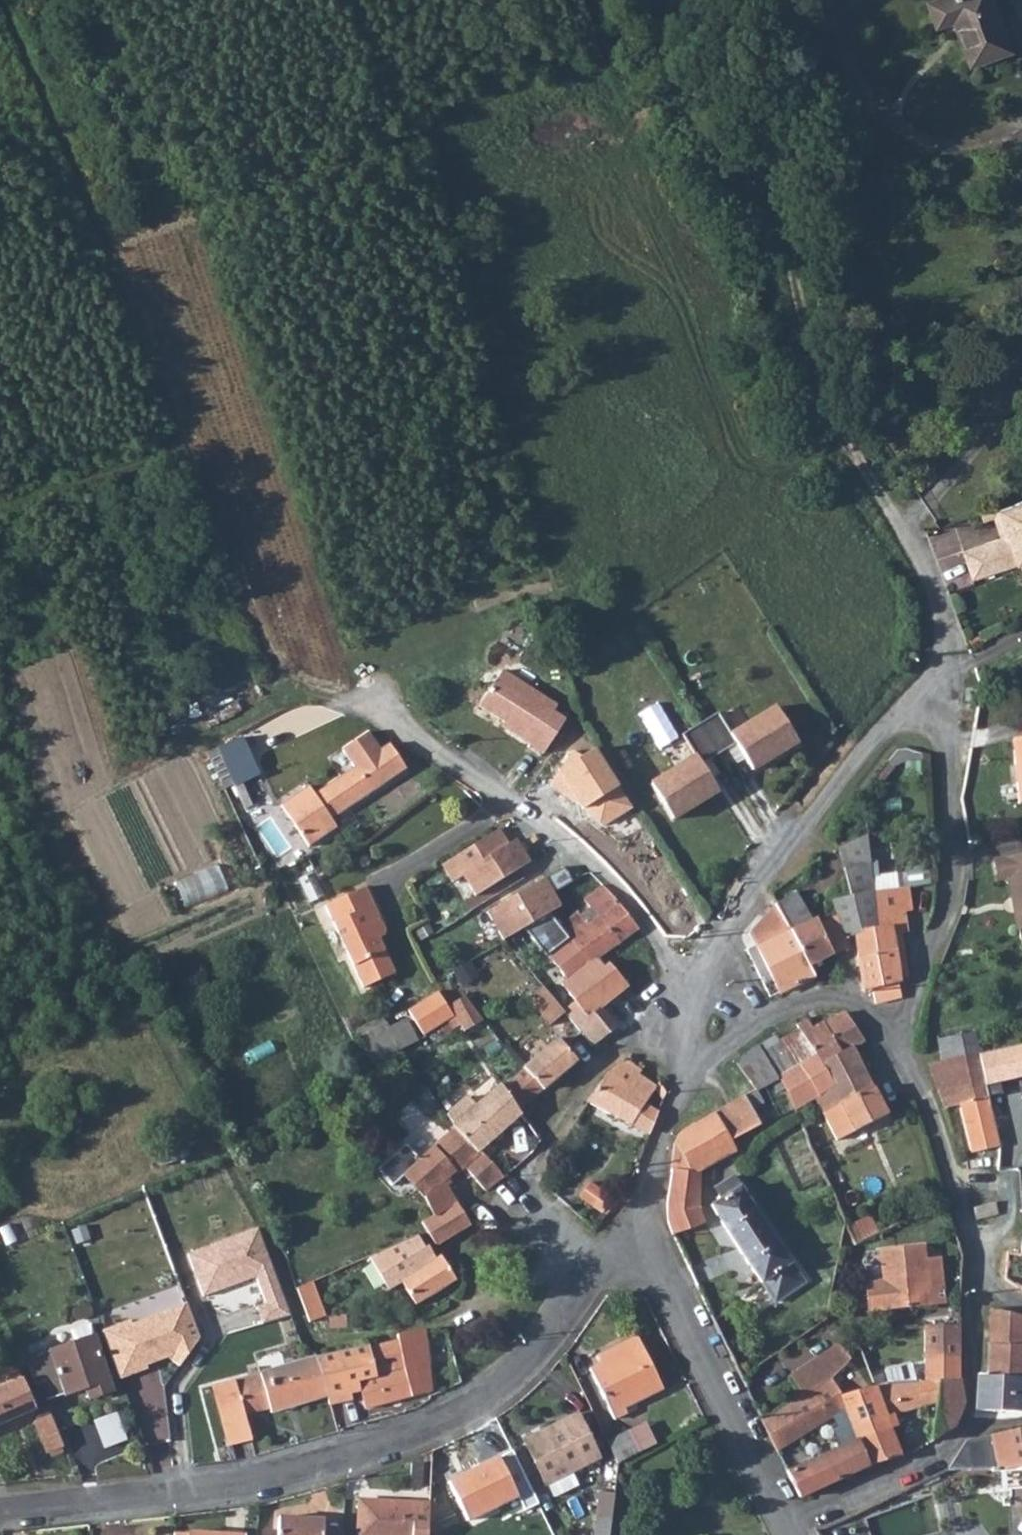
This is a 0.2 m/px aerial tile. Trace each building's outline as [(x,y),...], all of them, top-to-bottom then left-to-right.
[(957,3),(973,49),(1015,34),(1003,0),(937,0),(940,9),(957,3)] [(973,580),(1005,569),(999,553),(1011,549),(1017,564),(1021,563),(1021,500),(1004,506),(1014,534),(1004,538),(962,553),(973,580)] [(986,521),(996,518),(1004,538),(1014,534),(1004,506),(982,513),(986,521)] [(497,678),(479,706),(485,709),(494,704),(517,696),(528,721),(506,731),(540,752),(544,749),(561,724),(559,718),(551,713),(552,711),(555,707),(505,675),(501,671),(497,678)] [(494,704),(485,709),(503,722),(500,725),(501,727),(506,731),(528,721),(517,696),(494,704)] [(800,748),(778,713),(733,740),(720,718),(703,728),(721,759),(738,749),(754,775),(800,748)] [(654,788),(676,824),(721,796),(705,769),(721,759),(703,728),(686,739),(699,761),(654,788)] [(239,734),(212,746),(231,785),(256,773),(239,734)] [(1021,801),(1021,737),(1010,738),(1017,802),(1021,801)] [(279,805),(306,847),(334,829),(329,820),(405,770),(388,745),(313,794),(307,786),(280,803),(279,805)] [(508,843),(499,828),(442,863),(453,881),(463,875),(476,894),(530,861),(516,838),(508,843)] [(842,868),(868,856),(866,836),(834,850),(842,868)] [(1008,876),(1018,931),(1021,931),(1021,855),(997,859),(1000,877),(1008,876)] [(844,936),(853,936),(876,930),(874,909),(873,894),(868,856),(842,868),(845,882),(848,897),(830,902),(836,916),(844,936)] [(178,880),(189,907),(231,891),(220,863),(178,880)] [(561,866),(486,913),(504,940),(520,929),(545,913),(551,908),(558,904),(552,892),(570,881),(561,866)] [(577,913),(560,926),(596,960),(637,931),(603,886),(583,901),(599,915),(588,923),(577,913)] [(363,888),(324,908),(337,935),(350,960),(373,951),(384,946),(373,924),(379,921),(363,888)] [(900,902),(907,900),(906,888),(899,889),(900,902)] [(874,909),(899,904),(900,902),(899,889),(873,894),(874,909)] [(787,929),(788,930),(789,929),(791,929),(807,922),(793,893),(774,905),(787,929)] [(856,959),(862,990),(870,989),(873,1001),(875,1003),(900,996),(895,981),(897,981),(892,934),(906,932),(902,912),(909,911),(908,901),(907,900),(900,902),(899,904),(874,909),(876,930),(853,936),(856,959)] [(756,946),(787,929),(774,905),(750,934),(756,946)] [(568,981),(596,960),(560,926),(545,913),(520,929),(564,983),(568,981)] [(807,967),(831,954),(818,924),(823,921),(820,915),(814,917),(814,919),(807,922),(791,929),(789,929),(788,930),(807,967)] [(831,954),(841,950),(844,947),(844,936),(836,916),(823,921),(818,924),(831,954)] [(780,993),(813,976),(807,967),(788,930),(787,929),(756,946),(780,993)] [(384,946),(373,951),(387,977),(397,972),(384,946)] [(748,956),(755,953),(753,947),(745,951),(748,956)] [(373,951),(350,960),(357,975),(364,989),(387,977),(373,951)] [(568,981),(563,985),(588,1017),(599,1008),(625,987),(605,964),(603,966),(596,960),(568,981)] [(442,992),(411,1009),(426,1035),(456,1017),(451,1007),(442,992)] [(467,997),(451,1007),(456,1017),(467,1034),(485,1022),(467,997)] [(568,1018),(575,1027),(591,1047),(616,1027),(599,1008),(588,1017),(586,1018),(574,1003),(563,1012),(568,1018)] [(798,1031),(813,1056),(817,1063),(848,1049),(864,1041),(843,1012),(825,1022),(822,1022),(810,1029),(804,1021),(796,1027),(798,1031)] [(387,1015),(358,1030),(375,1063),(421,1039),(409,1016),(392,1025),(387,1015)] [(794,1068),(813,1056),(798,1031),(779,1043),(794,1068)] [(520,1071),(500,1088),(518,1112),(585,1054),(566,1032),(556,1041),(555,1039),(525,1066),(520,1071)] [(976,1053),(973,1034),(937,1041),(941,1060),(976,1053)] [(777,1079),(794,1068),(779,1043),(775,1037),(758,1047),(777,1079)] [(976,1053),(982,1082),(1021,1074),(1021,1043),(976,1053)] [(754,1090),(755,1091),(777,1079),(758,1047),(755,1049),(737,1062),(735,1063),(754,1090)] [(794,1110),(802,1105),(812,1099),(834,1141),(886,1114),(852,1049),(848,1049),(817,1063),(813,1056),(794,1068),(777,1079),(794,1110)] [(940,1103),(944,1107),(958,1104),(986,1098),(982,1082),(976,1053),(941,1060),(927,1063),(940,1103)] [(600,1084),(587,1102),(649,1134),(650,1131),(657,1112),(643,1105),(653,1092),(662,1097),(665,1091),(658,1082),(654,1086),(622,1064),(609,1072),(600,1084)] [(466,1097),(445,1115),(452,1122),(454,1127),(477,1152),(510,1124),(520,1115),(518,1112),(500,1088),(498,1085),(473,1106),(466,1097)] [(698,1170),(719,1159),(734,1151),(720,1125),(727,1121),(736,1138),(759,1125),(743,1096),(691,1126),(680,1133),(676,1138),(673,1144),(698,1170)] [(969,1153),(997,1147),(997,1145),(986,1098),(958,1104),(969,1153)] [(803,1128),(811,1124),(802,1105),(794,1110),(803,1128)] [(520,1115),(510,1124),(517,1138),(529,1158),(539,1141),(520,1115)] [(477,1152),(454,1127),(432,1146),(434,1148),(403,1176),(422,1197),(435,1217),(422,1224),(436,1246),(469,1225),(443,1189),(449,1185),(445,1180),(454,1173),(457,1176),(465,1169),(477,1182),(484,1192),(502,1179),(493,1168),(477,1152)] [(666,1228),(670,1235),(692,1228),(703,1221),(700,1214),(697,1172),(670,1170),(665,1205),(666,1228)] [(738,1187),(732,1178),(719,1186),(724,1194),(727,1194),(738,1187)] [(609,1211),(616,1194),(590,1183),(583,1199),(609,1211)] [(757,1279),(760,1283),(790,1261),(738,1187),(727,1194),(708,1207),(757,1279)] [(975,1219),(988,1216),(995,1213),(993,1202),(971,1207),(975,1219)] [(186,1252),(203,1296),(255,1276),(264,1302),(255,1305),(262,1321),(289,1313),(256,1224),(186,1252)] [(418,1237),(370,1257),(388,1288),(402,1280),(416,1302),(417,1304),(456,1280),(441,1256),(436,1259),(429,1246),(424,1249),(418,1237)] [(867,1312),(944,1303),(939,1255),(923,1258),(922,1244),(878,1249),(881,1282),(864,1284),(867,1312)] [(310,1282),(295,1289),(304,1313),(308,1321),(309,1322),(325,1315),(310,1282)] [(130,1317),(101,1328),(120,1380),(148,1369),(147,1365),(166,1356),(177,1364),(198,1335),(185,1300),(131,1320),(130,1317)] [(988,1309),(986,1345),(1021,1346),(1021,1316),(988,1309)] [(69,1330),(73,1342),(92,1336),(87,1324),(69,1330)] [(922,1327),(922,1366),(957,1363),(957,1326),(935,1327),(922,1327)] [(335,1352),(317,1357),(328,1392),(329,1397),(331,1403),(351,1397),(349,1387),(359,1384),(365,1409),(411,1395),(432,1390),(424,1328),(396,1334),(398,1340),(335,1352)] [(92,1336),(73,1342),(30,1357),(45,1400),(87,1386),(107,1379),(92,1336)] [(823,1383),(833,1376),(843,1368),(834,1357),(837,1350),(840,1348),(837,1343),(809,1362),(823,1383)] [(850,1358),(858,1351),(851,1343),(842,1350),(850,1358)] [(641,1345),(589,1370),(613,1419),(626,1413),(624,1408),(663,1389),(641,1345)] [(986,1345),(984,1375),(1021,1379),(1021,1346),(986,1345)] [(837,1350),(834,1357),(843,1368),(850,1358),(842,1350),(840,1348),(837,1350)] [(226,1442),(228,1447),(251,1441),(245,1415),(271,1408),(272,1412),(329,1397),(328,1392),(317,1357),(213,1387),(226,1442)] [(802,1396),(823,1383),(809,1362),(789,1376),(802,1396)] [(958,1380),(957,1377),(957,1363),(922,1366),(922,1382),(958,1380)] [(35,1409),(22,1378),(20,1378),(14,1365),(0,1371),(0,1424),(35,1409)] [(974,1410),(1021,1412),(1021,1407),(1021,1379),(984,1375),(976,1374),(974,1410)] [(796,1436),(801,1437),(843,1410),(853,1438),(889,1426),(885,1417),(871,1386),(840,1396),(832,1386),(837,1382),(833,1376),(823,1383),(802,1396),(782,1409),(796,1436)] [(107,1379),(87,1386),(92,1397),(111,1390),(107,1379)] [(885,1417),(893,1415),(933,1403),(932,1411),(932,1422),(933,1430),(931,1441),(952,1427),(962,1401),(958,1380),(922,1382),(877,1384),(871,1386),(885,1417)] [(775,1452),(801,1437),(796,1436),(782,1409),(760,1423),(775,1452)] [(53,1413),(36,1421),(50,1455),(68,1448),(53,1413)] [(547,1434),(524,1444),(544,1484),(545,1483),(569,1472),(597,1459),(576,1415),(544,1430),(547,1434)] [(889,1426),(896,1424),(893,1415),(885,1417),(889,1426)] [(901,1456),(907,1454),(896,1424),(889,1426),(901,1456)] [(854,1472),(867,1465),(899,1457),(901,1456),(889,1426),(853,1438),(854,1441),(843,1446),(854,1472)] [(629,1428),(606,1438),(617,1459),(640,1448),(629,1428)] [(1021,1466),(1021,1429),(989,1436),(995,1469),(995,1471),(1021,1466)] [(544,1430),(522,1440),(524,1444),(547,1434),(544,1430)] [(964,1441),(947,1467),(995,1469),(989,1436),(964,1441)] [(798,1497),(854,1472),(843,1446),(837,1447),(786,1472),(798,1497)] [(498,1457),(447,1482),(465,1519),(516,1496),(498,1457)] [(569,1472),(545,1483),(551,1496),(575,1485),(569,1472)] [(428,1505),(358,1502),(357,1534),(426,1534),(428,1505)] [(593,1534),(609,1534),(610,1520),(594,1519),(593,1534)] [(278,1534),(323,1534),(323,1529),(324,1521),(278,1520),(278,1534)]
